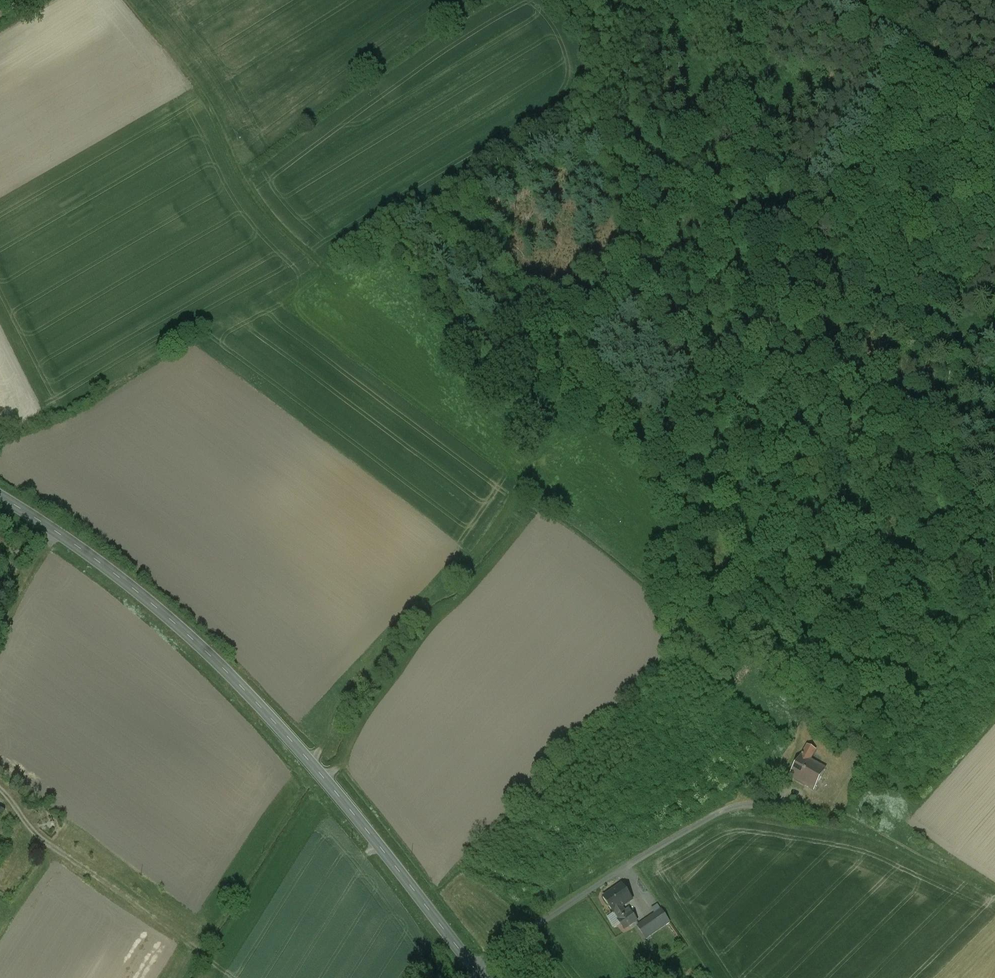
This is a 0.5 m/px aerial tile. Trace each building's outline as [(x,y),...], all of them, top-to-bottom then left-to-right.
[(826,769),(810,760),(815,750),(807,745),(802,755),(801,755),(789,775),(814,789),(826,769)] [(622,885),(604,897),(614,912),(620,919),(627,914),(625,912),(622,907),(632,900),(622,885)] [(637,920),(629,909),(625,912),(627,914),(620,919),(618,920),(624,929),(637,920)] [(662,910),(638,926),(646,938),(670,922),(662,910)]
